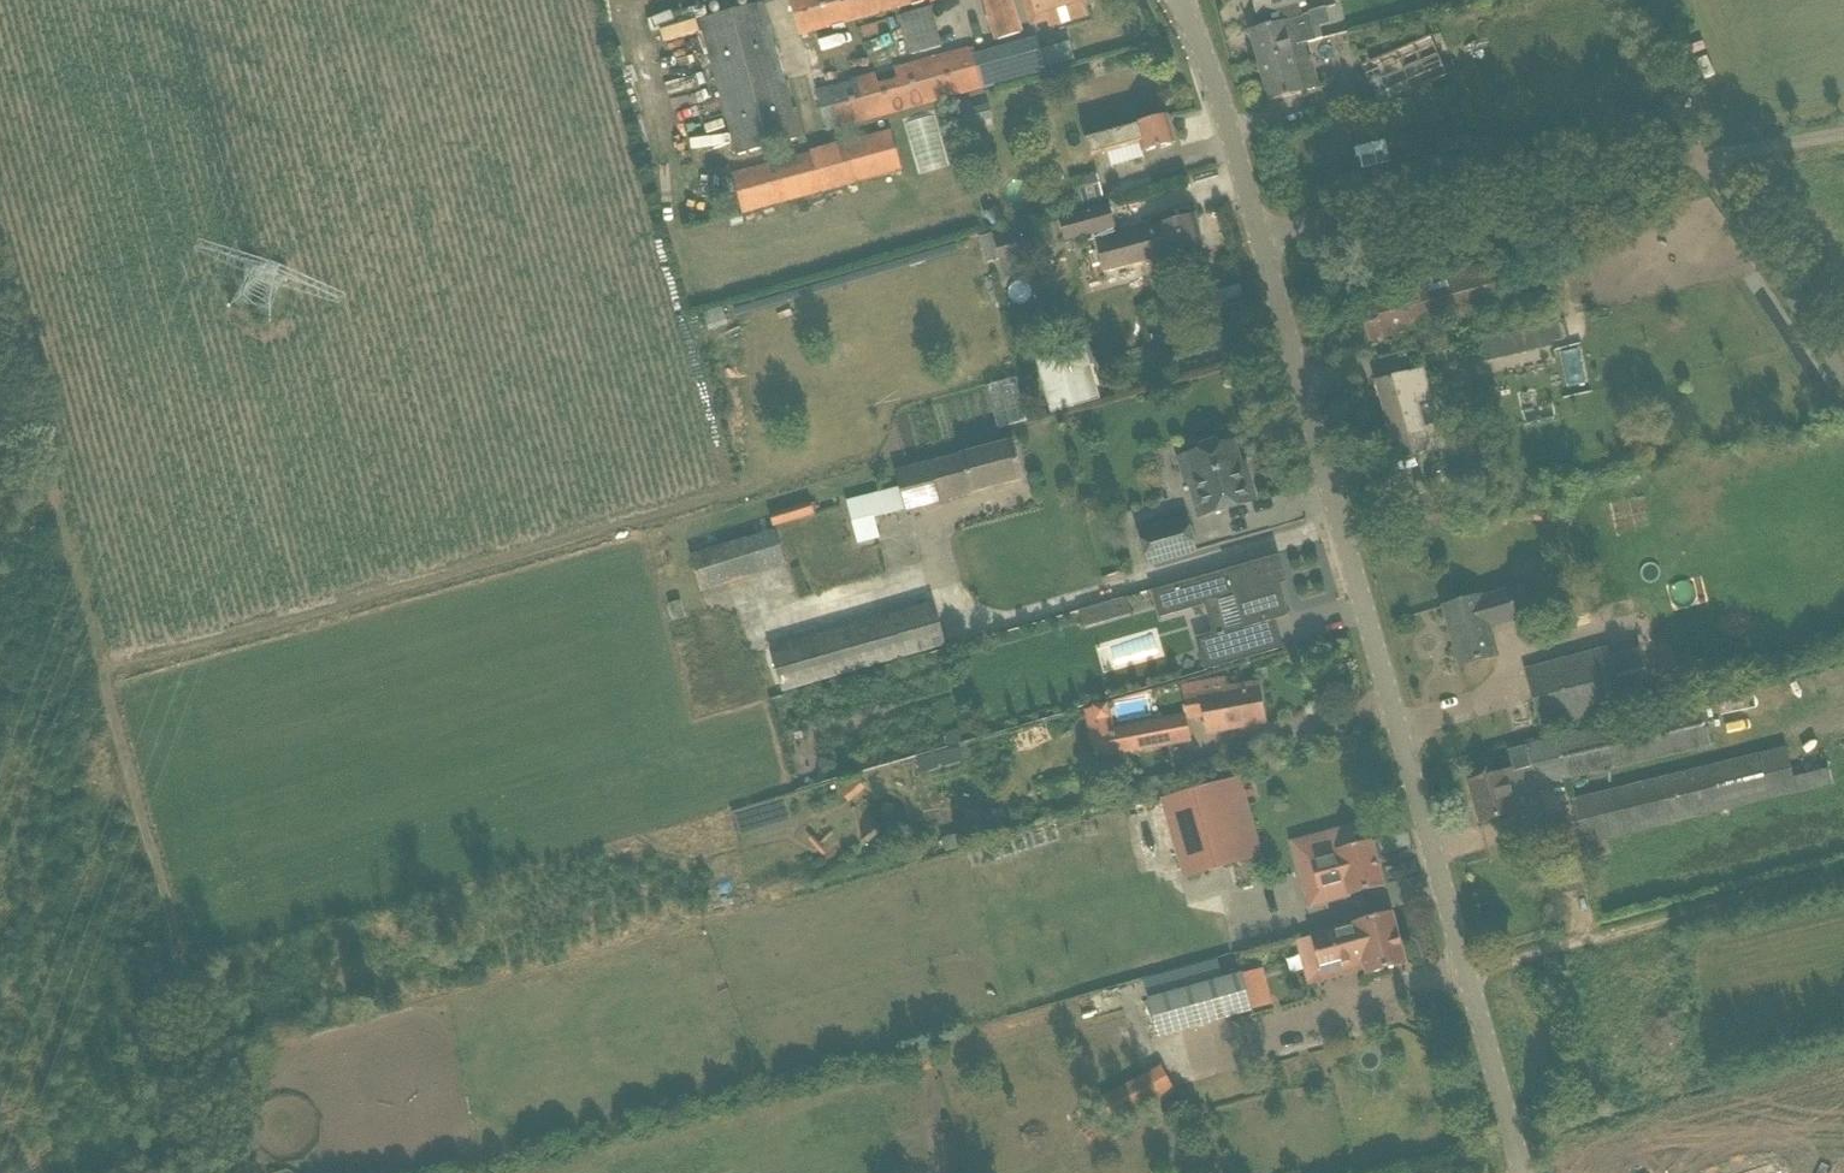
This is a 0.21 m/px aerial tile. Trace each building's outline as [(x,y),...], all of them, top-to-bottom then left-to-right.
[(933,0),(790,0),(800,38),(933,0)] [(999,40),(1021,33),(1010,0),(986,0),(999,40)] [(1031,28),(1049,22),(1051,28),(1088,18),(1082,0),(1084,0),(1022,0),(1031,28)] [(1267,26),(1250,31),(1258,61),(1293,52),(1292,47),(1308,43),(1316,41),(1309,14),(1303,16),(1299,4),(1306,2),(1306,0),(1252,0),(1256,16),(1263,14),(1267,26)] [(761,3),(701,20),(739,156),(799,139),(761,3)] [(1447,75),(1446,74),(1457,70),(1453,60),(1442,65),(1438,54),(1449,49),(1441,33),(1362,67),(1378,104),(1447,75)] [(974,47),(895,68),(898,78),(879,83),(876,73),(817,89),(828,132),(1047,72),(1038,38),(976,54),(974,47)] [(1258,61),(1269,102),(1320,88),(1308,43),(1292,47),(1293,52),(1258,61)] [(992,119),(988,104),(971,109),(961,112),(960,112),(964,127),(992,119)] [(1176,144),(1168,115),(1086,139),(1091,157),(1140,144),(1143,153),(1176,144)] [(731,174),(742,214),(903,170),(892,130),(731,174)] [(1104,200),(1098,175),(1075,181),(1081,205),(1104,200)] [(1116,227),(1111,206),(1059,220),(1065,241),(1094,233),(1105,273),(1165,257),(1204,247),(1195,215),(1113,238),(1111,228),(1116,227)] [(994,235),(1000,260),(1029,253),(1022,228),(994,235)] [(1528,299),(1516,256),(1426,281),(1416,280),(1414,284),(1358,299),(1370,342),(1528,299)] [(1211,347),(1237,340),(1232,322),(1207,328),(1211,347)] [(1045,351),(1058,397),(1097,386),(1090,358),(1094,357),(1089,339),(1045,351)] [(1409,376),(1409,374),(1377,383),(1399,460),(1445,447),(1439,426),(1424,430),(1416,403),(1431,398),(1424,370),(1423,370),(1423,373),(1409,376)] [(1240,466),(1233,443),(1220,446),(1219,442),(1215,440),(1203,444),(1200,448),(1201,452),(1189,455),(1195,479),(1191,480),(1201,517),(1255,502),(1244,465),(1240,466)] [(1023,480),(1013,443),(898,473),(908,513),(940,504),(940,502),(1023,480)] [(847,503),(858,544),(879,538),(874,519),(906,510),(901,489),(847,503)] [(853,544),(848,525),(843,527),(837,506),(815,512),(812,503),(772,515),(776,529),(786,564),(853,544)] [(1141,532),(1150,565),(1196,552),(1187,519),(1141,532)] [(1275,572),(1282,570),(1279,559),(1155,594),(1162,617),(1237,596),(1246,628),(1288,616),(1275,572)] [(1480,597),(1444,607),(1461,666),(1497,656),(1489,627),(1519,619),(1511,590),(1481,599),(1480,597)] [(923,653),(946,646),(934,603),(771,649),(783,693),(923,653)] [(1104,605),(1080,611),(1085,628),(1108,621),(1104,605)] [(1207,669),(1248,657),(1240,628),(1199,639),(1207,669)] [(1525,671),(1541,730),(1625,708),(1609,649),(1525,671)] [(1208,732),(1265,722),(1259,689),(1227,695),(1224,680),(1200,684),(1208,732)] [(1525,747),(1535,786),(1708,745),(1698,701),(1525,747)] [(1093,721),(1091,708),(1084,709),(1087,722),(1093,721)] [(1173,744),(1168,718),(1137,723),(1142,750),(1173,744)] [(959,727),(945,732),(949,744),(963,741),(959,727)] [(1119,754),(1114,728),(1089,733),(1091,747),(1106,756),(1119,754)] [(1525,747),(1508,751),(1514,771),(1505,774),(1505,773),(1468,783),(1480,824),(1516,813),(1512,799),(1537,791),(1535,786),(1525,747)] [(1785,750),(1572,802),(1586,860),(1609,855),(1605,839),(1829,783),(1826,770),(1792,778),(1785,750)] [(1164,799),(1186,878),(1261,856),(1239,778),(1164,799)] [(1350,895),(1383,886),(1371,842),(1339,851),(1340,854),(1312,862),(1320,891),(1347,884),(1350,895)] [(1373,972),(1405,964),(1391,913),(1390,914),(1360,923),(1360,924),(1302,940),(1304,948),(1320,943),(1328,971),(1370,959),(1373,972)] [(1149,999),(1159,1037),(1252,1012),(1242,973),(1149,999)] [(1109,1132),(1178,1096),(1162,1065),(1093,1101),(1109,1132)]
